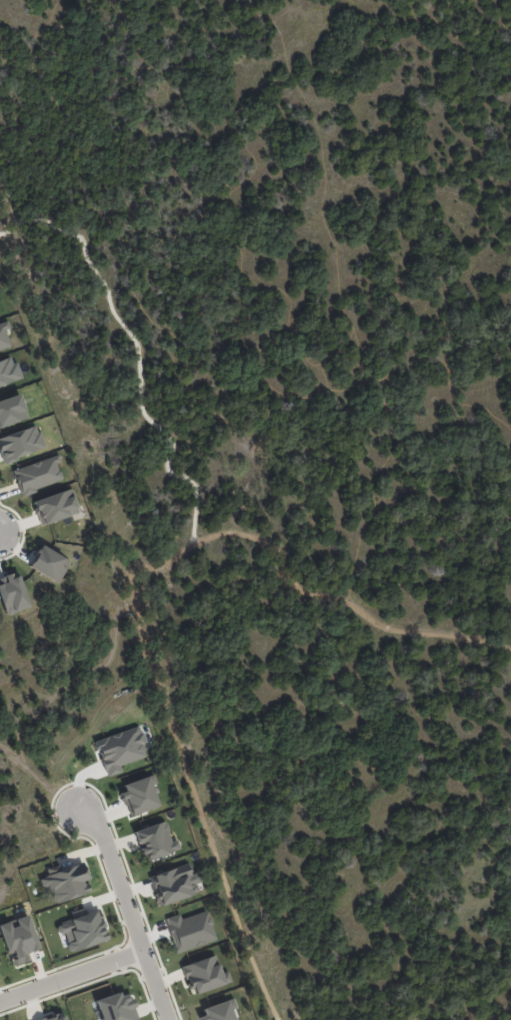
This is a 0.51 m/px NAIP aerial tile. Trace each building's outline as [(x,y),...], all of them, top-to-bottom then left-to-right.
[(10,348),(5,330),(10,328),(7,321),(0,323),(0,351),(10,348)] [(20,378),(13,356),(0,360),(0,385),(20,378)] [(27,418),(18,393),(0,400),(0,427),(27,418)] [(35,424),(0,437),(0,455),(3,462),(44,447),(35,424)] [(62,481),(57,463),(60,462),(58,455),(12,469),(20,494),(62,481)] [(40,524),(78,512),(71,488),(32,500),(40,524)] [(58,583),(70,560),(40,545),(28,567),(58,583)] [(5,614),(29,607),(17,571),(0,577),(0,600),(5,614)] [(94,740),(105,776),(121,771),(119,765),(146,757),(142,743),(145,742),(140,726),(94,740)] [(120,786),(129,815),(158,806),(154,793),(158,791),(154,775),(120,786)] [(143,861),(179,849),(176,839),(171,841),(164,820),(133,831),(143,861)] [(46,871),(47,876),(42,878),(49,904),(89,893),(85,880),(87,879),(82,861),(46,871)] [(106,940),(97,910),(54,923),(58,934),(63,933),(68,951),(106,940)] [(180,918),(179,913),(165,918),(175,953),(216,941),(207,910),(180,918)] [(0,923),(0,932),(10,966),(29,961),(27,952),(38,949),(27,915),(0,923)] [(181,966),(191,995),(230,981),(226,971),(220,973),(214,955),(181,966)] [(101,1019),(134,1019),(137,1019),(127,990),(94,1001),(101,1019)] [(228,1000),(201,1008),(202,1012),(200,1013),(202,1019),(233,1019),(228,1000)] [(63,1011),(34,1019),(66,1019),(63,1011)]
